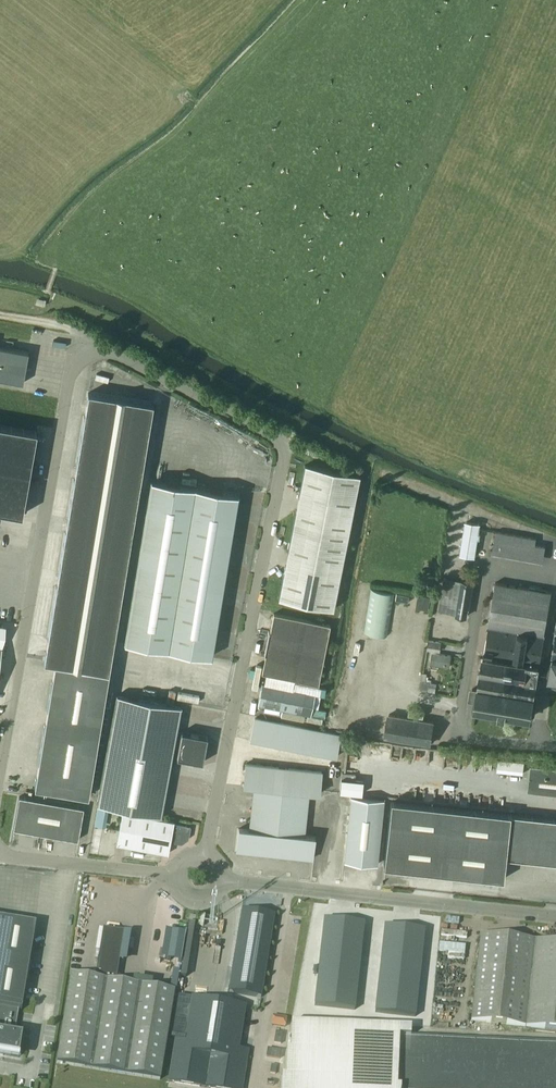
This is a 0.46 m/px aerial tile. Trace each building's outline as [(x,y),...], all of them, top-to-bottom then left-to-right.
[(28,352),(0,347),(0,378),(23,383),(28,352)] [(44,661),(55,663),(109,672),(153,403),(88,392),(44,661)] [(22,514),(37,431),(0,424),(0,510),(22,514)] [(359,475),(305,464),(279,597),(333,608),(359,475)] [(151,480),(124,641),(212,656),(238,494),(151,480)] [(465,520),(460,554),(475,556),(478,538),(480,538),(480,532),(479,532),(480,523),(465,520)] [(537,537),(496,530),(491,553),(543,562),(546,545),(536,543),(537,537)] [(434,575),(426,574),(425,582),(432,583),(434,575)] [(455,614),(467,616),(473,580),(461,578),(461,579),(444,576),(438,609),(455,612),(455,614)] [(487,627),(489,627),(485,651),(540,660),(552,592),(495,582),(488,626),(487,626),(487,627)] [(364,632),(387,636),(394,593),(371,589),(364,632)] [(408,602),(409,595),(396,593),(395,599),(408,602)] [(431,596),(418,594),(416,607),(429,609),(431,596)] [(273,613),(267,642),(324,654),(330,624),(273,613)] [(442,641),(428,639),(427,649),(440,651),(442,641)] [(267,642),(262,672),(318,683),(324,654),(267,642)] [(451,654),(432,651),(430,663),(449,666),(451,654)] [(470,687),(468,700),(475,701),(473,708),(531,718),(540,664),(482,654),(477,688),(470,687)] [(88,795),(109,672),(55,663),(35,786),(88,795)] [(422,671),(421,680),(420,680),(419,688),(435,691),(436,682),(426,681),(427,672),(422,671)] [(321,687),(292,681),(291,688),(262,682),(257,704),(310,714),(312,707),(318,708),(321,687)] [(117,695),(97,803),(162,815),(181,707),(117,695)] [(423,716),(424,709),(410,707),(408,714),(423,716)] [(434,720),(388,713),(384,737),(430,744),(434,720)] [(250,740),(337,757),(341,734),(254,716),(250,740)] [(177,757),(203,762),(207,736),(182,731),(177,757)] [(524,762),(498,759),(497,770),(523,773),(524,762)] [(309,793),(320,794),(322,770),(245,762),(243,785),(253,786),(249,828),(238,827),(235,851),(313,859),(315,835),(305,834),(309,793)] [(530,762),(527,788),(555,792),(555,765),(530,762)] [(363,780),(341,778),(339,791),(362,794),(363,780)] [(19,796),(13,828),(78,839),(84,807),(19,796)] [(351,796),(344,860),(377,864),(383,800),(351,796)] [(383,866),(432,871),(439,806),(391,801),(383,866)] [(432,871),(454,873),(456,857),(460,808),(439,806),(432,871)] [(460,808),(456,857),(454,873),(503,879),(505,857),(555,862),(555,819),(509,814),(460,808)] [(171,841),(179,842),(189,835),(190,826),(173,823),(174,821),(122,811),(116,844),(168,853),(171,841)] [(0,875),(0,1053),(19,1057),(22,1037),(15,1035),(19,1009),(21,1010),(43,881),(0,875)] [(274,914),(242,909),(227,994),(259,1000),(274,914)] [(198,914),(196,925),(203,926),(205,915),(198,914)] [(324,919),(322,941),(342,943),(362,945),(364,923),(324,919)] [(385,926),(382,947),(402,950),(422,952),(425,930),(385,926)] [(95,978),(71,974),(57,1062),(160,1080),(174,991),(116,982),(124,932),(103,928),(95,978)] [(525,1026),(534,939),(480,934),(470,1021),(525,1026)] [(534,939),(525,1026),(555,1029),(555,942),(534,939)] [(322,941),(319,962),(339,965),(342,943),(322,941)] [(342,943),(339,965),(359,967),(362,945),(342,943)] [(382,947),(380,969),(400,971),(402,950),(382,947)] [(402,950),(400,971),(420,974),(422,952),(402,950)] [(319,962),(317,984),(337,986),(339,965),(319,962)] [(339,965),(337,986),(357,988),(359,967),(339,965)] [(380,969),(377,991),(397,993),(400,971),(380,969)] [(400,971),(397,993),(417,995),(420,974),(400,971)] [(337,987),(317,984),(316,994),(316,995),(336,997),(337,987)] [(357,989),(337,987),(336,997),(356,1000),(357,989)] [(398,993),(378,991),(377,1002),(397,1004),(398,993)] [(418,995),(398,993),(397,1004),(417,1006),(418,995)] [(336,997),(316,995),(315,1006),(335,1008),(336,997)] [(175,1038),(168,1081),(214,1087),(242,1087),(249,1050),(239,1048),(246,1005),(192,997),(185,1039),(175,1038)] [(356,1000),(336,997),(335,1008),(355,1010),(356,1000)] [(397,1004),(377,1002),(376,1013),(396,1015),(397,1004)] [(417,1006),(397,1004),(396,1015),(416,1017),(417,1006)] [(288,1027),(291,1017),(276,1013),(273,1023),(288,1027)] [(256,1038),(259,1022),(248,1020),(245,1036),(256,1038)] [(410,1035),(411,1027),(291,1022),(290,1049),(287,1048),(285,1076),(282,1075),(281,1087),(397,1087),(410,1035)] [(410,1035),(397,1087),(555,1087),(555,1042),(410,1035)] [(270,1056),(283,1058),(285,1043),(271,1042),(270,1056)]
